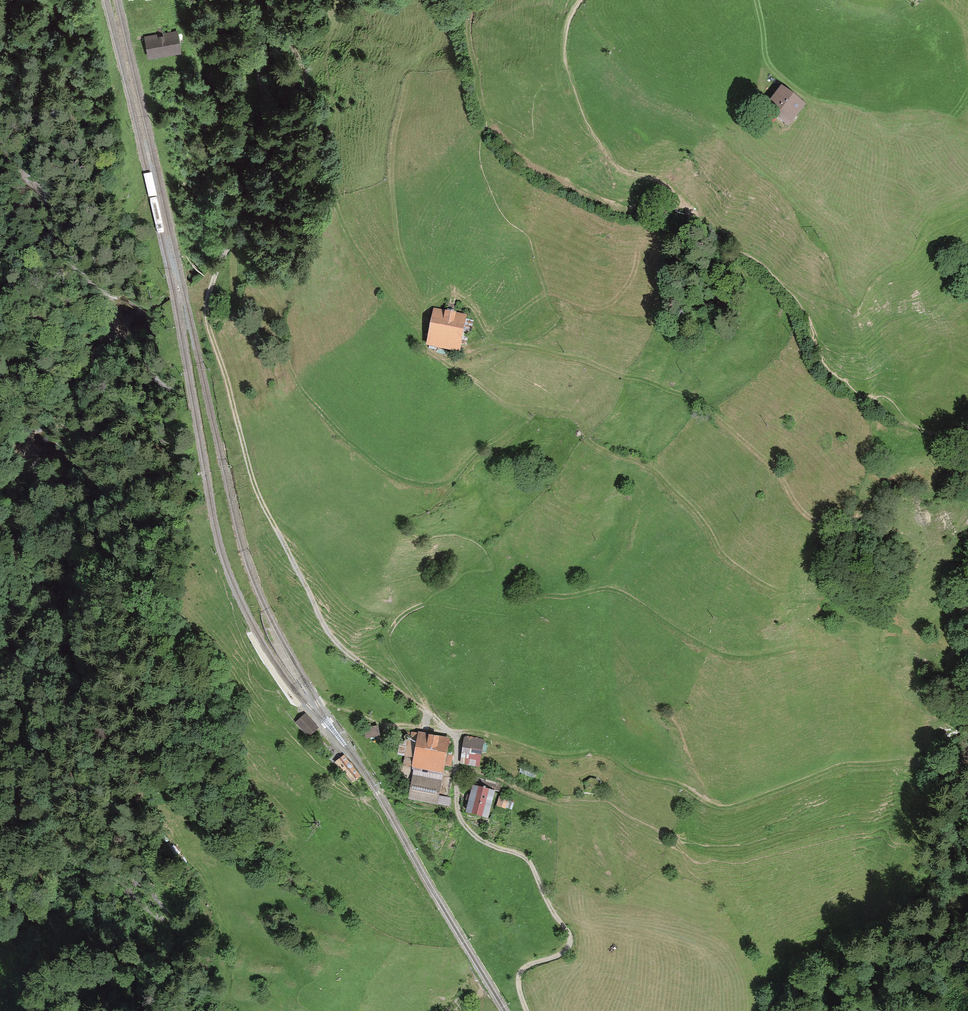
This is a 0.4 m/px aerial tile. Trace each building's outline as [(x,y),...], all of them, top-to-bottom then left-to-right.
[(177,30),(146,36),(150,57),(181,51),(177,30)] [(802,105),(781,89),(768,106),(789,122),(802,105)] [(465,312),(435,308),(429,344),(460,348),(465,312)] [(306,714),(295,723),(309,737),(319,728),(306,714)] [(367,740),(381,737),(378,726),(365,729),(367,740)] [(449,736),(413,730),(407,761),(415,763),(409,796),(437,801),(449,736)] [(481,768),(485,739),(464,736),(460,765),(481,768)] [(597,792),(599,780),(589,778),(587,790),(597,792)] [(492,789),(473,785),(468,811),(487,815),(492,789)]
